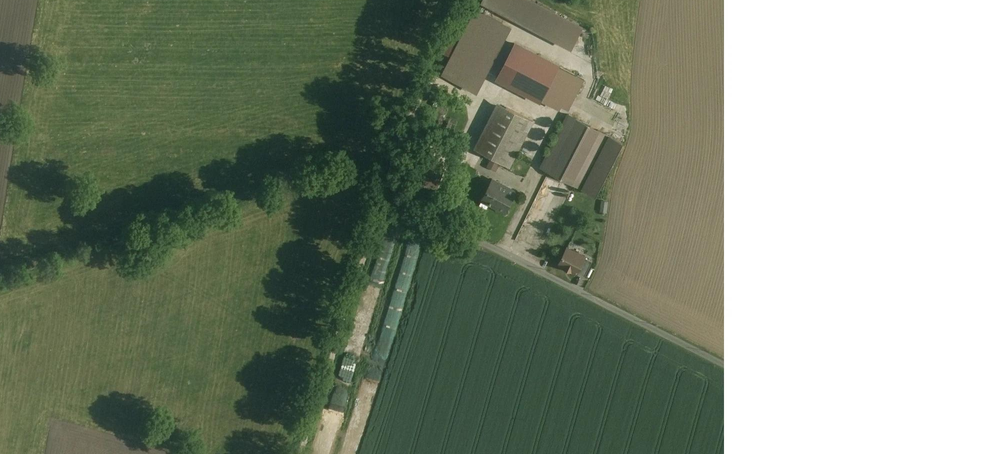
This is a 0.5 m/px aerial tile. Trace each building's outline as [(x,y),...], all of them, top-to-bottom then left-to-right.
[(534,0),(482,0),(481,2),(572,49),(585,26),(534,0)] [(514,29),(476,10),(463,36),(448,28),(435,54),(449,61),(442,75),(479,95),(514,29)] [(588,79),(517,40),(495,80),(542,106),(544,102),(560,111),(562,106),(570,111),(588,79)] [(536,122),(497,101),(472,148),(511,169),(536,122)] [(624,143),(568,114),(540,167),(596,197),(624,143)] [(428,167),(419,163),(414,175),(424,179),(423,183),(438,189),(446,168),(430,162),(429,166),(428,167)] [(512,191),(484,177),(471,200),(500,215),(512,191)] [(602,199),(601,210),(609,211),(610,200),(602,199)] [(582,260),(558,248),(549,266),(573,278),(582,260)] [(398,326),(398,314),(385,314),(385,322),(391,322),(391,325),(398,326)]
